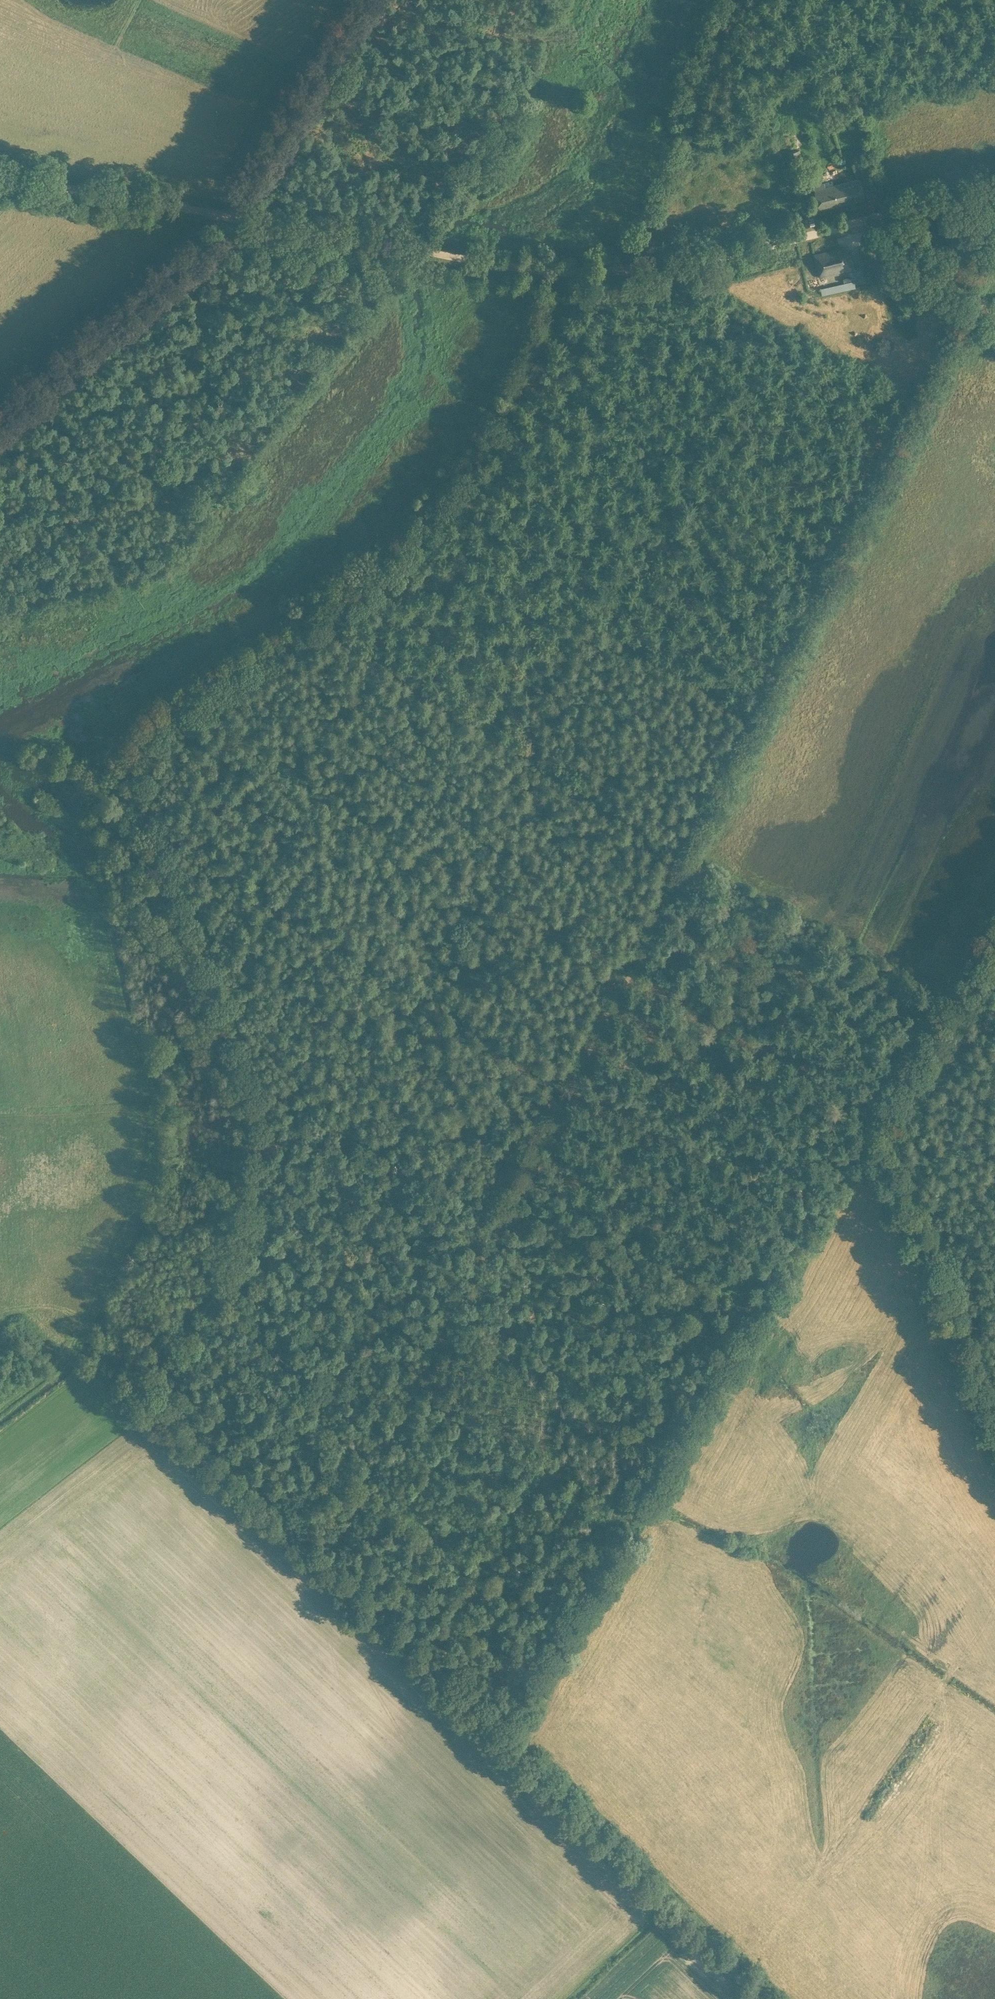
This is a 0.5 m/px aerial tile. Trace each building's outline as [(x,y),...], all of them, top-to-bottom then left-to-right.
[(803,159),(800,149),(787,153),(792,168),(808,163),(806,158),(803,159)] [(824,184),(813,186),(819,209),(865,198),(860,179),(825,188),(824,184)] [(853,269),(852,263),(848,247),(814,255),(819,277),(853,269)] [(824,293),(858,287),(856,281),(823,287),(824,293)]
